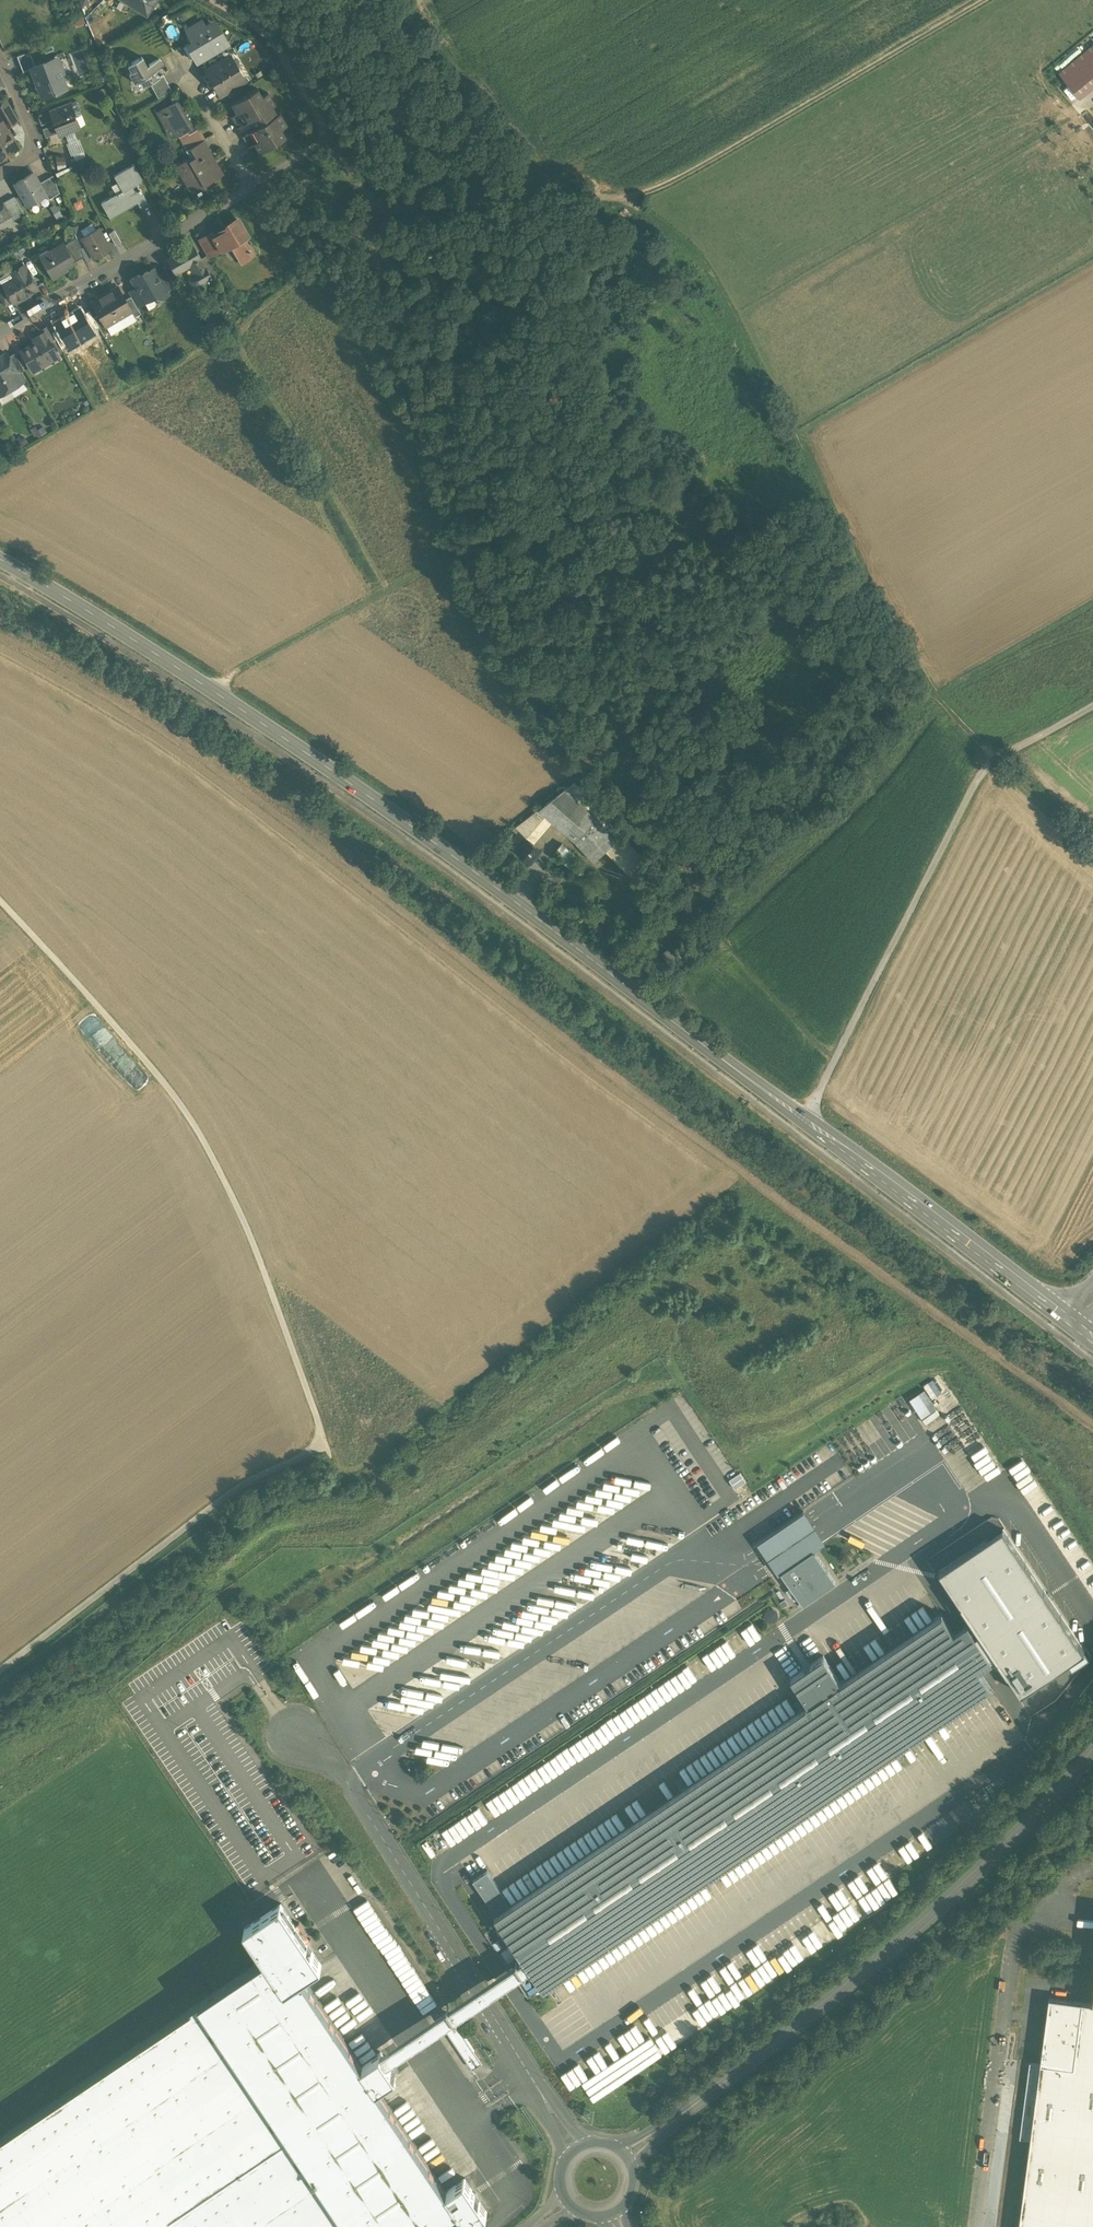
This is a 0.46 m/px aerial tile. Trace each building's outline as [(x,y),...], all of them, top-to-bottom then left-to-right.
[(139,9),(142,6),(148,10),(155,0),(125,0),(139,9)] [(200,20),(190,26),(195,36),(197,38),(189,43),(195,54),(202,51),(204,54),(225,42),(217,27),(213,29),(209,23),(204,26),(200,20)] [(195,54),(189,43),(197,38),(195,36),(182,43),(190,57),(195,54)] [(1092,82),(1092,41),(1054,71),(1074,97),(1092,82)] [(29,51),(17,55),(23,71),(31,68),(30,67),(34,65),(29,51)] [(146,63),(141,54),(130,60),(134,66),(128,69),(134,80),(139,78),(143,84),(149,81),(159,75),(158,75),(155,69),(163,64),(158,56),(146,63)] [(230,54),(205,68),(219,93),(244,79),(230,54)] [(34,65),(30,67),(31,68),(41,95),(66,86),(62,77),(64,76),(60,65),(58,66),(55,57),(34,65)] [(159,75),(149,81),(157,95),(171,88),(162,72),(158,75),(159,75)] [(256,87),(231,101),(236,110),(242,108),(248,119),(251,117),(256,125),(253,127),(259,138),(254,141),(260,151),(284,136),(280,128),(287,124),(286,124),(279,113),(280,112),(279,112),(276,114),(271,106),(275,104),(274,103),(274,104),(267,92),(268,92),(267,91),(260,95),(256,87)] [(179,96),(170,101),(173,106),(160,114),(166,125),(171,122),(177,132),(194,122),(179,96)] [(76,99),(70,102),(66,103),(69,112),(73,111),(74,112),(80,109),(76,99)] [(0,103),(0,117),(2,120),(5,126),(17,119),(6,100),(0,103)] [(66,103),(50,109),(50,111),(53,120),(55,119),(57,123),(55,123),(58,132),(59,134),(67,131),(68,128),(72,129),(79,126),(75,116),(74,116),(73,112),(74,112),(73,111),(69,112),(66,103)] [(236,110),(229,115),(229,116),(230,115),(236,125),(235,126),(236,126),(248,119),(242,108),(236,110)] [(50,111),(37,116),(41,125),(45,123),(46,122),(47,121),(48,121),(49,121),(53,120),(50,111)] [(2,120),(0,121),(0,155),(5,153),(6,153),(17,147),(5,126),(2,120)] [(47,127),(46,127),(42,128),(46,137),(58,132),(55,123),(51,125),(50,126),(50,127),(49,127),(47,127)] [(253,127),(240,134),(241,135),(247,145),(246,145),(247,146),(254,141),(259,138),(253,127)] [(203,137),(190,145),(195,154),(198,159),(209,153),(211,151),(203,137)] [(209,153),(198,159),(195,154),(189,157),(189,156),(174,164),(175,164),(179,162),(189,177),(185,180),(192,192),(191,192),(191,193),(197,190),(201,188),(200,188),(205,185),(204,182),(223,172),(222,171),(220,172),(209,153)] [(67,163),(66,154),(58,155),(59,164),(67,163)] [(133,163),(114,174),(122,189),(101,201),(109,216),(137,200),(132,192),(140,188),(136,182),(142,179),(133,163)] [(33,172),(14,183),(27,204),(32,201),(36,203),(39,201),(41,196),(45,194),(46,193),(39,182),(33,172)] [(53,174),(39,182),(46,193),(45,194),(48,198),(59,192),(53,174)] [(140,188),(132,192),(137,200),(140,205),(147,201),(140,188)] [(14,195),(2,202),(9,214),(9,215),(12,219),(24,212),(14,195)] [(9,215),(9,214),(2,202),(0,198),(0,220),(9,215)] [(212,233),(219,246),(220,248),(231,242),(238,254),(248,249),(250,252),(251,251),(242,235),(245,234),(236,217),(226,222),(226,225),(212,233)] [(94,221),(82,228),(86,234),(97,227),(94,221)] [(109,247),(98,227),(83,236),(87,243),(94,256),(109,247)] [(111,231),(116,243),(122,240),(117,228),(111,231)] [(210,232),(198,239),(206,253),(219,246),(212,233),(210,232)] [(76,237),(69,241),(69,242),(66,244),(75,260),(84,255),(80,247),(76,237)] [(64,242),(40,257),(52,277),(61,272),(59,269),(75,260),(66,244),(64,242)] [(192,242),(166,257),(174,272),(176,271),(191,263),(195,270),(192,271),(191,273),(190,275),(190,278),(191,280),(193,282),(195,283),(196,283),(198,282),(211,275),(200,256),(192,242)] [(87,243),(80,247),(84,255),(86,261),(94,256),(87,243)] [(206,253),(200,256),(210,273),(216,270),(206,253)] [(38,288),(24,263),(14,269),(18,277),(11,280),(8,280),(4,282),(4,285),(5,288),(13,302),(38,288)] [(158,274),(153,267),(145,272),(144,269),(139,272),(139,273),(131,277),(136,287),(142,298),(144,298),(154,292),(155,294),(161,295),(168,292),(158,274)] [(169,276),(165,270),(158,274),(166,288),(174,284),(169,276)] [(186,288),(176,271),(174,272),(169,276),(174,284),(178,292),(186,288)] [(125,299),(117,285),(104,293),(118,317),(131,310),(132,310),(125,299)] [(142,298),(136,287),(128,291),(131,295),(136,305),(145,300),(144,298),(142,298)] [(0,291),(0,297),(5,307),(13,302),(5,288),(0,291)] [(118,317),(104,293),(92,300),(99,314),(106,325),(106,324),(118,317)] [(136,305),(131,295),(125,299),(132,310),(131,310),(134,316),(140,312),(136,305)] [(79,307),(67,314),(81,339),(93,332),(92,330),(83,313),(79,307)] [(98,326),(89,309),(83,313),(92,330),(98,326)] [(67,314),(55,321),(58,327),(68,344),(69,346),(81,339),(67,314)] [(106,325),(99,314),(93,317),(103,334),(110,330),(106,324),(106,325)] [(48,325),(41,329),(43,331),(44,331),(50,341),(56,338),(52,331),(48,325)] [(68,344),(58,327),(52,331),(56,338),(61,347),(68,344)] [(43,331),(33,337),(36,341),(21,350),(30,366),(38,361),(39,362),(46,358),(47,360),(57,354),(50,341),(44,331),(43,331)] [(3,351),(0,353),(0,370),(10,387),(23,380),(8,355),(6,352),(3,351)] [(24,369),(14,352),(8,355),(18,372),(24,369)] [(0,370),(0,393),(10,387),(0,370)] [(600,811),(575,781),(565,788),(596,816),(600,811)] [(565,788),(539,808),(552,820),(576,840),(594,860),(617,838),(596,816),(565,788)] [(552,820),(539,808),(528,817),(534,822),(543,830),(552,820)] [(528,817),(516,830),(518,832),(521,829),(525,833),(534,822),(528,817)] [(543,830),(534,822),(525,833),(527,835),(534,840),(543,830)] [(518,832),(509,843),(516,848),(527,835),(525,833),(521,829),(518,832)] [(527,835),(516,848),(531,861),(543,847),(534,840),(527,835)] [(921,1386),(929,1399),(939,1393),(931,1380),(921,1386)] [(921,1390),(906,1399),(921,1424),(937,1414),(921,1390)] [(732,1487),(743,1479),(737,1471),(726,1479),(732,1487)] [(804,1511),(757,1543),(763,1552),(773,1567),(778,1574),(826,1543),(820,1535),(810,1520),(804,1511)] [(975,1635),(992,1660),(997,1657),(1021,1694),(1084,1652),(1002,1530),(939,1572),(979,1633),(975,1635)] [(815,1552),(782,1574),(803,1605),(836,1583),(815,1552)] [(785,1599),(780,1602),(783,1607),(788,1604),(785,1599)] [(511,1903),(495,1913),(524,1957),(531,1967),(544,1986),(990,1687),(978,1669),(992,1660),(975,1635),(967,1623),(954,1632),(942,1615),(841,1682),(823,1656),(790,1678),(808,1704),(511,1903)] [(739,1630),(715,1641),(718,1648),(722,1646),(726,1655),(732,1653),(730,1650),(745,1643),(739,1630)] [(790,1655),(779,1660),(783,1667),(794,1661),(790,1655)] [(675,1671),(596,1722),(605,1737),(684,1686),(675,1671)] [(439,1829),(449,1844),(519,1796),(508,1781),(439,1829)] [(505,1894),(487,1868),(473,1878),(490,1904),(505,1894)] [(490,1904),(489,1905),(495,1914),(495,1913),(511,1903),(505,1894),(490,1904)] [(487,2211),(465,2178),(447,2190),(378,2087),(396,2075),(388,2063),(381,2052),(363,2064),(304,1976),(322,1964),(281,1903),(244,1927),(264,1958),(0,2135),(0,2226),(464,2226),(487,2211)] [(510,1941),(500,1925),(494,1929),(504,1945),(510,1941)] [(498,1938),(493,1942),(498,1949),(503,1945),(498,1938)] [(512,1943),(501,1950),(508,1961),(519,1953),(512,1943)] [(381,2052),(388,2063),(415,2045),(479,2002),(505,1984),(531,1967),(524,1957),(498,1974),(472,1991),(408,2034),(381,2052)] [(1049,1997),(1030,2139),(1019,2226),(1092,2226),(1092,2004),(1092,2003),(1049,1997)] [(454,2020),(444,2027),(471,2067),(481,2060),(454,2020)] [(577,2080),(589,2099),(647,2063),(634,2042),(644,2036),(639,2028),(639,2029),(635,2022),(557,2070),(567,2086),(577,2080)] [(1040,2063),(1030,2062),(1020,2138),(1030,2139),(1040,2063)]
